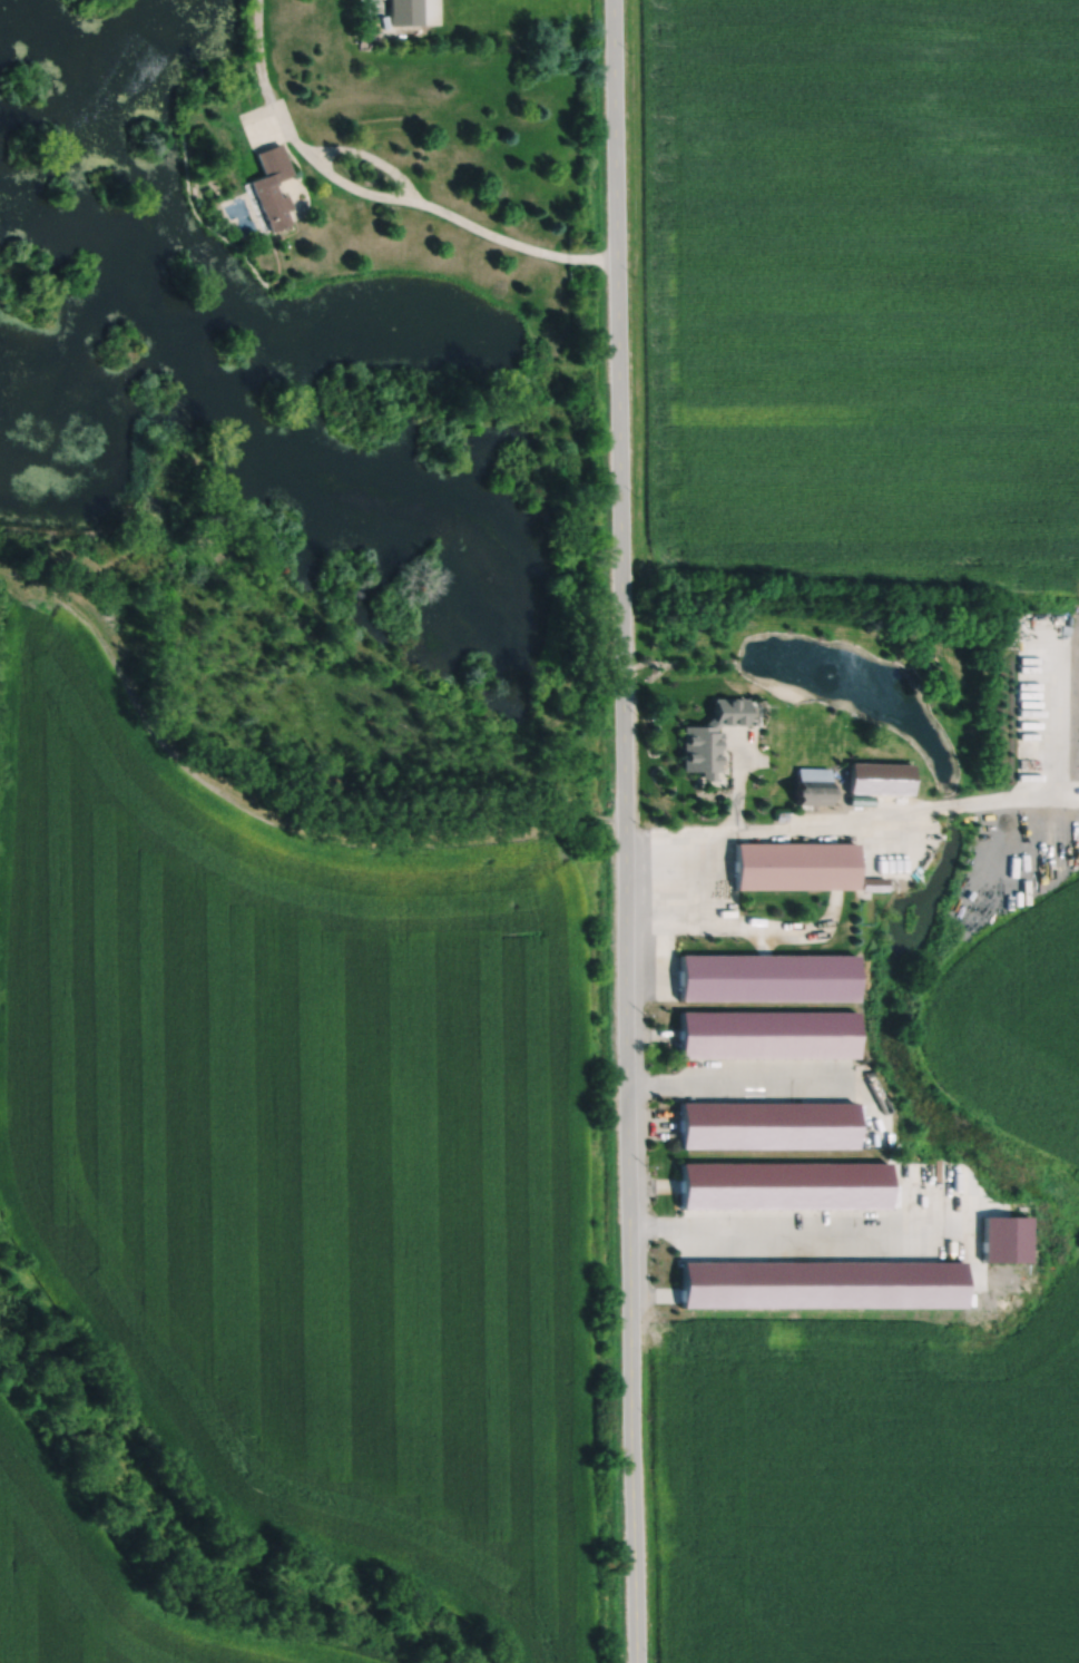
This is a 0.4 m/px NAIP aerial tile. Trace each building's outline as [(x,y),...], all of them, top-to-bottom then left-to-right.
[(389,27),(420,26),(419,0),(388,0),(389,27)] [(253,150),(262,173),(248,178),(268,229),(288,222),(284,208),(291,206),(285,193),(277,195),(272,179),(291,173),(278,140),(253,150)] [(744,698),(744,725),(717,725),(713,730),(713,732),(718,731),(718,771),(713,771),(713,780),(700,781),(700,773),(681,772),(681,726),(703,726),(703,724),(713,715),(713,698),(744,698)] [(846,762),(845,794),(908,795),(909,764),(846,762)] [(795,767),(794,781),(793,789),(787,792),(786,795),(792,800),(793,805),(797,805),(797,809),(808,809),(808,805),(826,805),(827,769),(795,767)] [(774,812),(774,821),(786,821),(786,812),(774,812)] [(580,837),(578,837),(577,838),(576,839),(575,841),(573,843),(573,844),(575,847),(576,849),(577,850),(578,850),(580,851),(582,850),(585,850),(586,849),(587,847),(587,844),(587,843),(587,841),(586,839),(585,838),(582,837),(580,837)] [(730,844),(730,890),(852,890),(853,844),(730,844)] [(860,878),(860,891),(884,891),(884,879),(860,878)] [(853,952),(853,999),(677,999),(677,952),(853,952)] [(853,1009),(853,1056),(677,1056),(677,1009),(853,1009)] [(853,1100),(853,1147),(677,1147),(677,1100),(853,1100)] [(885,1162),(885,1209),(677,1209),(677,1162),(885,1162)] [(982,1215),(982,1262),(1028,1262),(1028,1215),(982,1215)] [(962,1261),(962,1308),(678,1309),(678,1262),(962,1261)]
